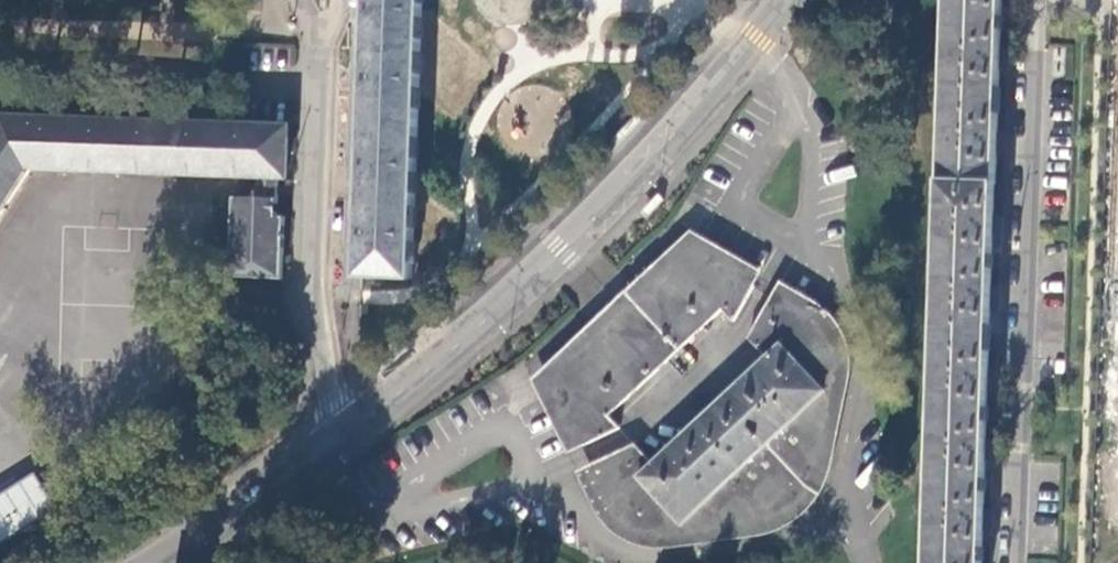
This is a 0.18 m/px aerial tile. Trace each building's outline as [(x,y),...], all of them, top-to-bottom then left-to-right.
[(361,8),(361,19),(369,19),(368,52),(392,53),(392,46),(397,46),(398,40),(420,41),(421,0),(361,0),(361,8)] [(948,29),(1001,32),(1002,0),(950,0),(948,29)] [(1001,32),(948,29),(946,100),(997,102),(1000,69),(1009,69),(1009,59),(1009,52),(1000,51),(1001,32)] [(392,53),(368,52),(367,70),(359,70),(358,80),(358,90),(367,90),(365,122),(417,124),(420,41),(398,40),(397,46),(392,46),(392,53)] [(997,102),(946,100),(942,186),(996,186),(997,152),(1006,153),(1006,143),(1006,135),(997,135),(997,102)] [(260,177),(259,198),(234,197),(231,277),(282,279),(285,217),(276,216),(277,177),(285,178),(287,128),(4,118),(1,123),(0,123),(0,216),(3,211),(5,212),(6,210),(5,209),(29,171),(31,172),(33,169),(260,177)] [(364,175),(362,206),(385,207),(386,201),(392,202),(392,207),(414,208),(417,124),(365,122),(364,155),(355,154),(355,163),(354,174),(364,175)] [(996,186),(942,186),(941,254),(992,255),(993,236),(1003,236),(1003,227),(1003,219),(994,219),(996,186)] [(385,207),(362,206),(361,226),(353,226),(353,235),(352,244),(361,244),(360,277),(411,279),(414,208),(392,207),(392,202),(386,201),(385,207)] [(553,383),(583,446),(620,426),(609,415),(723,310),(734,321),(755,285),(695,252),(686,260),(553,383)] [(992,255),(941,254),(937,338),(990,339),(991,306),(1000,307),(1001,298),(1001,289),(991,289),(992,255)] [(647,530),(668,533),(760,519),(785,509),(796,501),(810,485),(816,468),(836,372),(835,354),(827,338),(816,321),(773,296),(750,337),(768,358),(654,463),(635,443),(593,465),(614,505),(629,521),(647,530)] [(990,339),(937,338),(935,421),(987,423),(988,389),(997,390),(998,381),(998,374),(988,373),(990,339)] [(987,423),(935,421),(932,492),(983,494),(985,461),(995,462),(995,452),(996,443),(985,443),(987,423)] [(54,507),(31,470),(0,490),(0,541),(54,507)] [(983,494),(932,492),(930,560),(982,562),(983,530),(993,531),(993,521),(993,513),(983,514),(983,494)]
